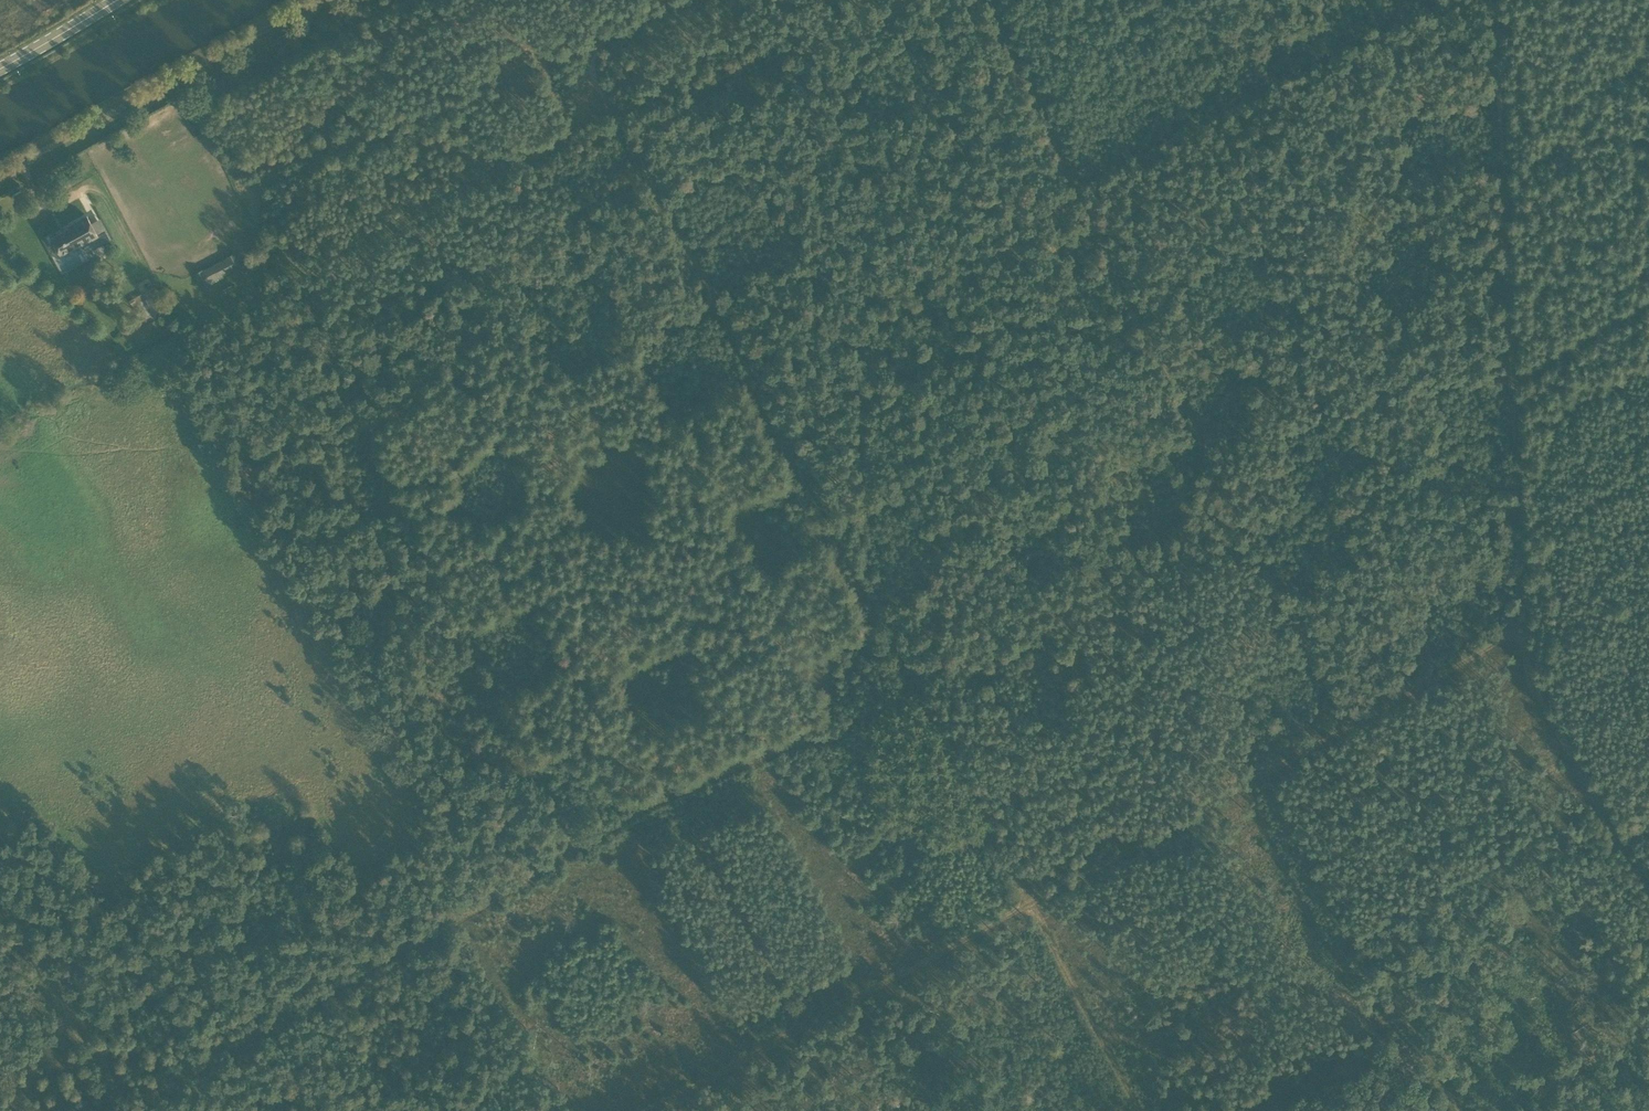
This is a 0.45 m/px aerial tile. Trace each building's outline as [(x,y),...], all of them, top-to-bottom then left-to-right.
[(79,247),(98,236),(87,215),(68,226),(69,228),(51,238),(60,255),(78,245),(79,247)] [(227,257),(203,269),(194,273),(201,287),(209,283),(209,282),(233,270),(233,271),(241,267),(234,253),(226,257),(227,257)] [(169,311),(156,286),(144,292),(147,297),(146,298),(154,315),(155,315),(156,317),(169,311)]
